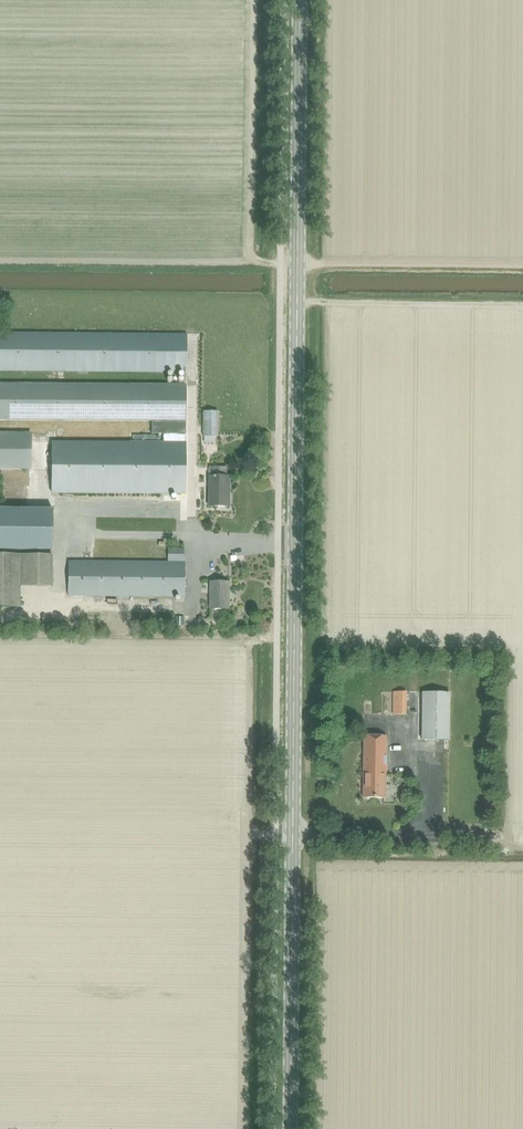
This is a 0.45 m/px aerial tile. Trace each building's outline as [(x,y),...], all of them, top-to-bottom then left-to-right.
[(75,333),(0,332),(0,371),(186,372),(186,334),(75,333)] [(157,421),(157,434),(185,434),(186,385),(0,384),(0,420),(157,421)] [(203,411),(203,437),(217,437),(217,411),(203,411)] [(29,468),(29,433),(0,433),(0,468),(29,468)] [(185,434),(163,434),(163,441),(52,440),(51,493),(185,494),(185,434)] [(208,476),(208,506),(229,507),(229,477),(226,477),(226,467),(208,467),(208,476)] [(52,551),(52,509),(7,509),(7,504),(0,503),(0,550),(52,551)] [(167,562),(184,562),(184,549),(167,548),(167,562)] [(19,607),(20,587),(52,587),(52,555),(0,555),(0,607),(19,607)] [(184,562),(167,562),(68,561),(68,596),(184,597),(184,562)] [(228,610),(228,582),(210,582),(210,609),(228,610)] [(406,715),(406,692),(393,692),(392,715),(406,715)] [(449,741),(449,724),(450,693),(421,693),(421,724),(421,740),(449,741)] [(385,798),(385,736),(363,736),(363,798),(385,798)] [(410,793),(410,783),(401,783),(401,793),(410,793)]
